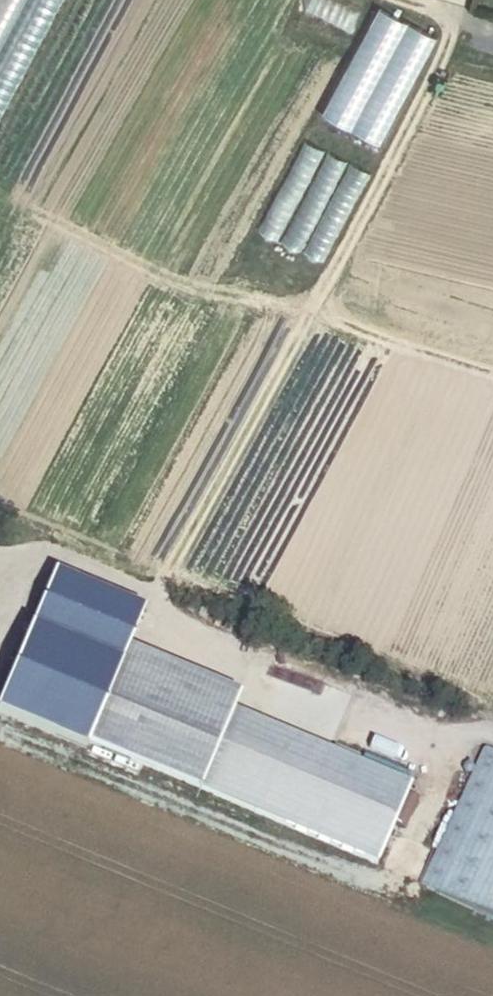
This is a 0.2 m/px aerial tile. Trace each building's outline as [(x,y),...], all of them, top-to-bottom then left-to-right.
[(70,0),(0,0),(0,128),(70,0)] [(352,130),(409,23),(382,9),(325,115),(352,130)] [(379,144),(436,38),(409,23),(352,130),(379,144)] [(199,789),(232,713),(239,697),(128,649),(88,742),(199,789)] [(410,790),(232,713),(199,789),(378,866),(410,790)] [(485,749),(421,887),(492,921),(492,753),(485,749)]
